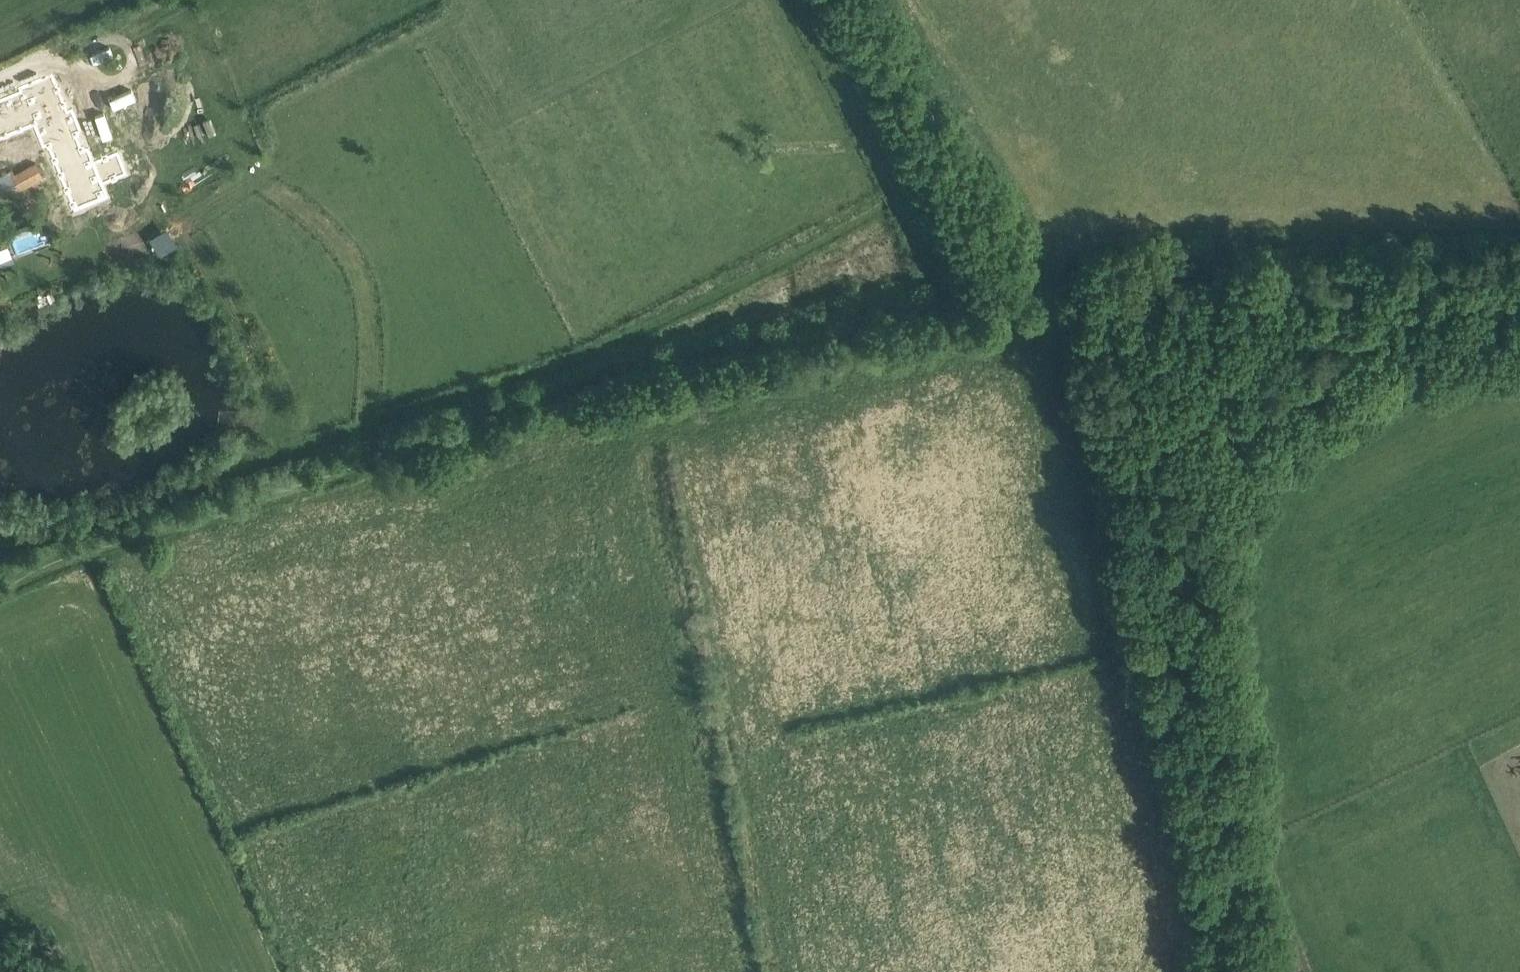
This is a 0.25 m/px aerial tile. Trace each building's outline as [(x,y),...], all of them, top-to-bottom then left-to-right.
[(33,121),(44,142),(48,140),(79,203),(111,186),(105,173),(128,161),(117,140),(94,152),(52,65),(16,84),(17,88),(0,97),(0,139),(33,121)] [(44,177),(32,157),(0,175),(0,201),(44,177)] [(54,246),(42,218),(0,236),(0,268),(54,246)]
